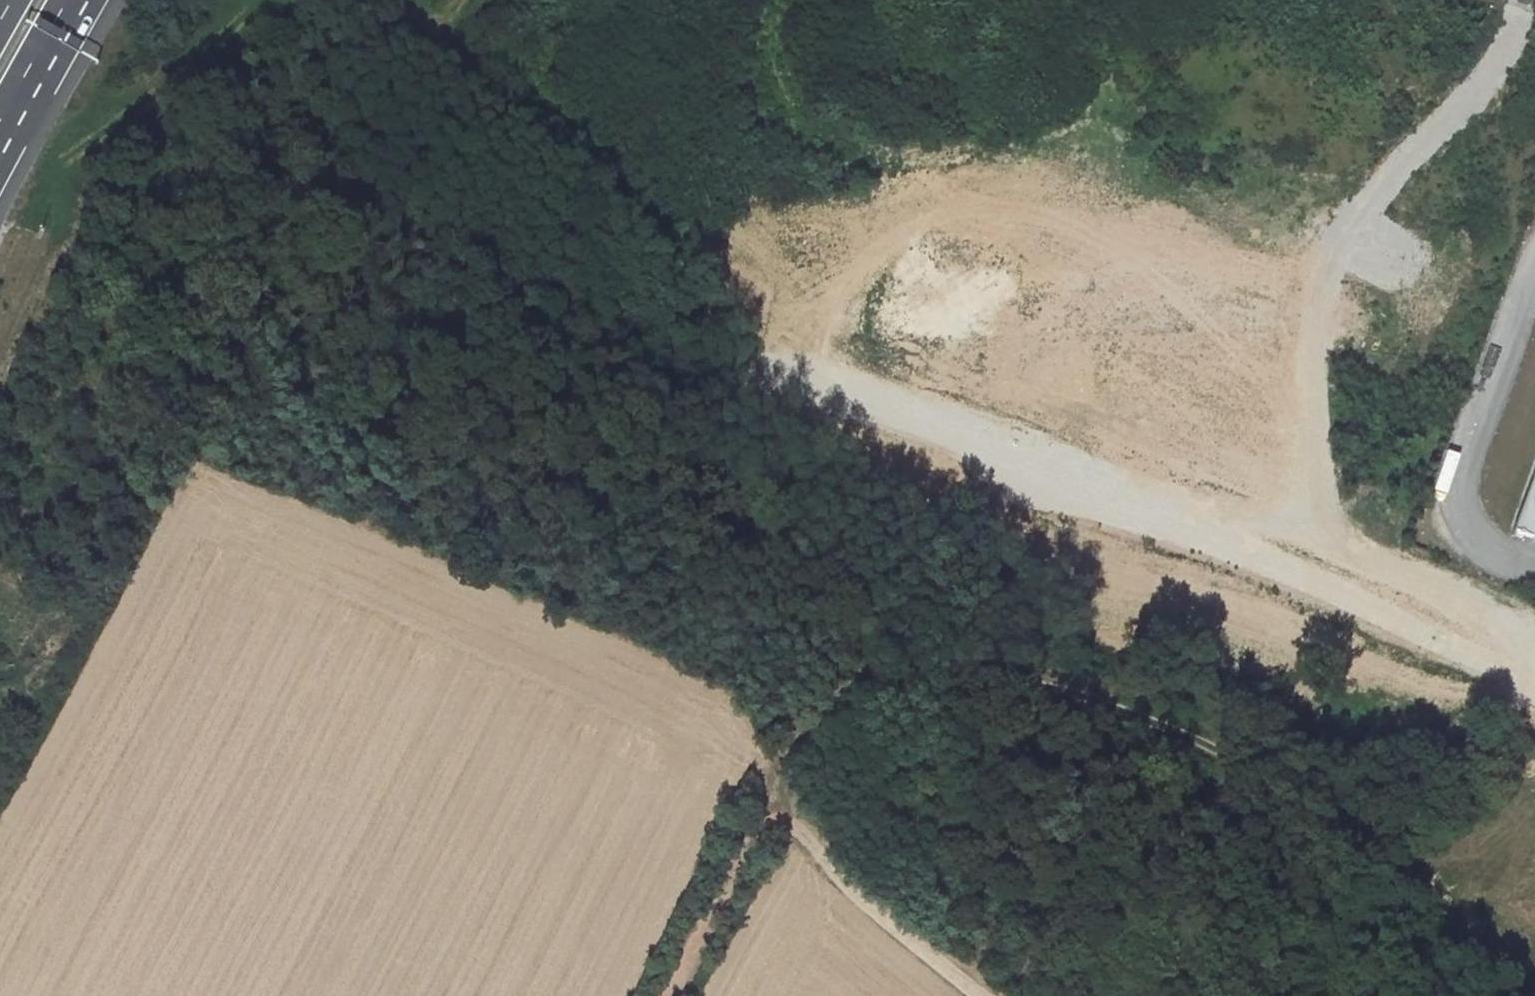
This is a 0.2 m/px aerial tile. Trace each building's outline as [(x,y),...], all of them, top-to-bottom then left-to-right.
[(1513,531),(1534,539),(1534,471),(1513,531)]
